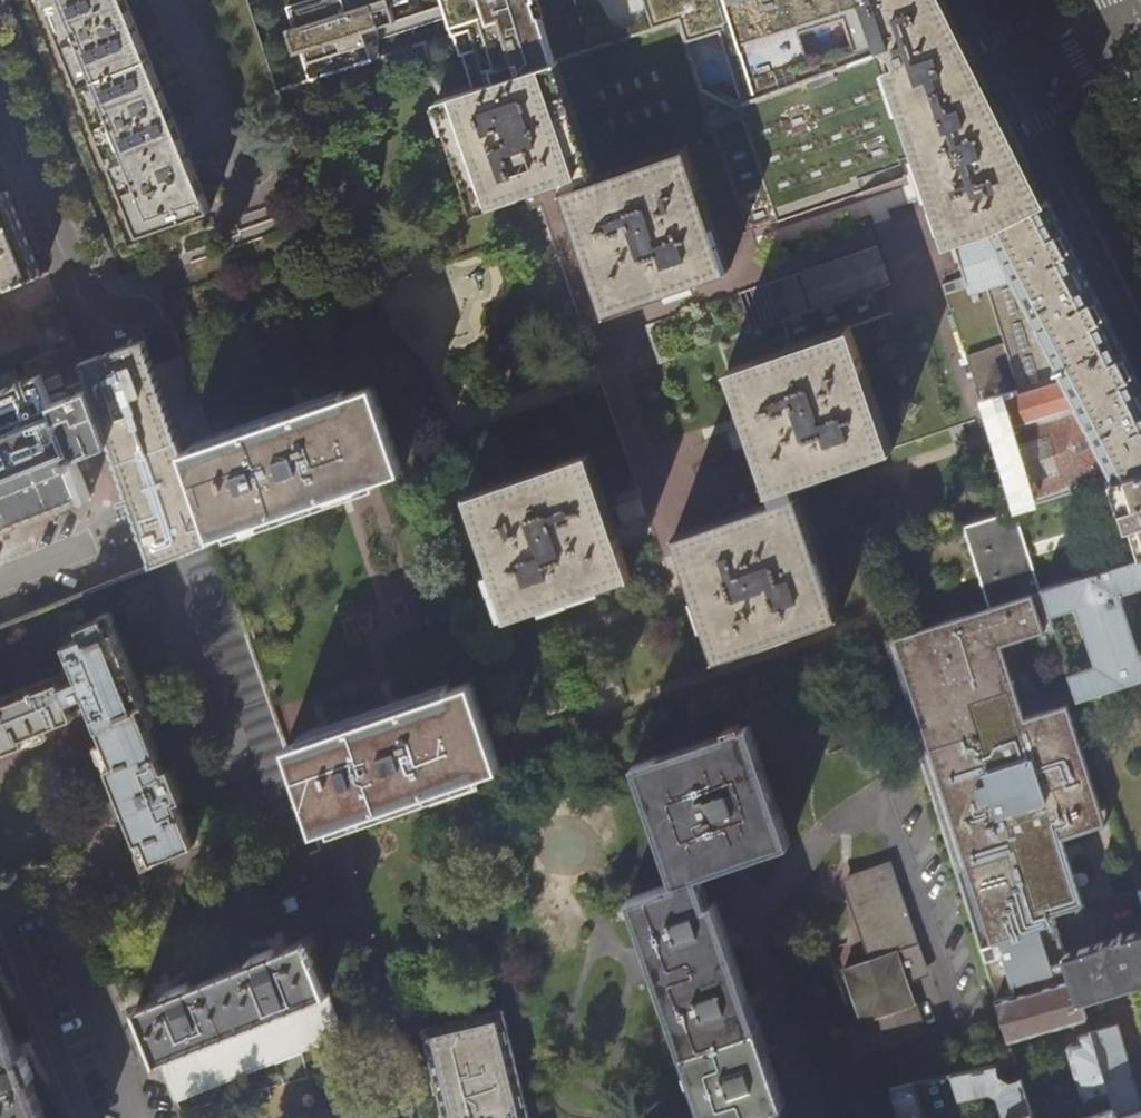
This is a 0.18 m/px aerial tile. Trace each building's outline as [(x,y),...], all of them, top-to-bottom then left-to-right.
[(83,94),(126,199),(140,233),(210,210),(125,0),(45,0),(83,94)] [(314,79),(380,57),(375,40),(371,29),(396,21),(395,21),(390,5),(407,0),(307,0),(287,7),(294,27),(287,29),(295,54),(305,51),(314,79)] [(869,15),(879,43),(875,54),(845,64),(743,100),(738,102),(703,86),(688,39),(681,18),(652,27),(583,50),(555,60),(470,88),(443,98),(480,206),(547,183),(596,167),(600,176),(567,187),(609,308),(731,267),(720,235),(864,188),(861,179),(904,164),(902,158),(918,153),(927,181),(938,212),(948,242),(956,240),(990,229),(1048,200),(1042,187),(1034,172),(1021,147),(974,52),(953,11),(947,0),(864,0),(869,15)] [(470,88),(555,60),(541,16),(542,15),(538,0),(444,0),(445,6),(449,18),(470,88)] [(652,27),(681,18),(688,39),(720,29),(743,100),(845,64),(875,54),(879,43),(869,15),(864,0),(643,0),(652,27)] [(375,40),(449,18),(445,6),(395,21),(396,21),(371,29),(375,40)] [(41,273),(34,254),(40,251),(32,233),(0,153),(0,290),(41,273)] [(1048,200),(990,229),(956,240),(972,289),(990,284),(1007,338),(1018,374),(1022,389),(1004,395),(1039,499),(1082,487),(1113,477),(1140,469),(1140,384),(1129,361),(1087,278),(1048,200)] [(678,533),(720,654),(842,611),(795,479),(893,446),(852,325),(728,367),(774,500),(678,533)] [(978,388),(1018,374),(1007,338),(966,351),(978,388)] [(80,495),(82,501),(90,498),(73,458),(110,443),(153,565),(184,553),(215,541),(213,536),(184,452),(144,340),(111,351),(84,361),(80,349),(72,353),(69,344),(23,363),(27,374),(32,376),(18,382),(12,368),(0,373),(0,526),(80,495)] [(374,384),(184,452),(213,536),(403,469),(374,384)] [(468,494),(510,616),(631,572),(589,452),(468,494)] [(1113,477),(1129,525),(1133,524),(1139,541),(1109,550),(1114,565),(1140,557),(1140,469),(1113,477)] [(1082,487),(1039,499),(899,544),(925,626),(962,614),(986,607),(1030,593),(1030,591),(1041,588),(1107,567),(1082,487)] [(287,747),(215,541),(184,553),(291,859),(313,852),(313,853),(323,850),(316,831),(287,747)] [(1114,565),(1110,567),(1107,567),(1041,588),(1076,699),(1140,678),(1140,557),(1114,565)] [(986,607),(997,643),(973,650),(962,614),(925,626),(912,630),(911,629),(881,638),(978,947),(1056,924),(1053,915),(1079,908),(1138,891),(1076,699),(1041,588),(1030,591),(1030,593),(986,607)] [(26,744),(23,737),(74,717),(71,709),(88,702),(114,765),(108,768),(137,841),(143,839),(152,860),(194,843),(177,800),(183,798),(170,767),(164,769),(139,707),(145,704),(115,630),(109,632),(102,617),(78,627),(82,637),(65,643),(79,678),(61,685),(57,675),(0,698),(0,754),(26,744)] [(287,747),(316,831),(501,763),(472,680),(287,747)] [(779,1106),(785,1104),(715,902),(708,904),(698,875),(790,842),(748,725),(633,765),(674,882),(629,899),(706,1117),(783,1117),(779,1106)] [(845,1027),(858,1059),(926,1038),(907,984),(926,977),(885,864),(844,880),(872,958),(842,969),(861,1021),(845,1027)] [(340,956),(321,882),(271,900),(279,944),(136,1002),(137,1004),(306,936),(317,966),(340,956)] [(1140,985),(1140,930),(1065,953),(1073,978),(1081,1003),(1140,985)] [(137,1004),(174,1098),(273,1059),(270,1052),(339,1024),(340,1024),(317,966),(306,936),(137,1004)] [(1081,1003),(1073,978),(995,1001),(1008,1041),(1069,1023),(1085,1018),(1081,1003)] [(0,1001),(0,1117),(47,1117),(0,1001)] [(444,1117),(531,1117),(505,1008),(422,1028),(444,1117)] [(1090,1033),(1085,1018),(1069,1023),(1075,1045),(1081,1043),(1079,1036),(1090,1033)] [(273,1059),(342,1031),(339,1024),(270,1052),(273,1059)] [(1117,1024),(1090,1033),(1110,1096),(1114,1110),(1117,1117),(1140,1117),(1140,1102),(1117,1024)] [(1110,1096),(1090,1033),(1079,1036),(1081,1043),(1075,1045),(1069,1046),(1067,1051),(1083,1100),(1087,1103),(1110,1096)] [(953,1075),(961,1098),(991,1093),(998,1098),(1004,1117),(1033,1117),(1019,1074),(1016,1075),(1005,1069),(999,1070),(998,1065),(953,1075)] [(961,1098),(953,1075),(921,1082),(933,1117),(967,1117),(961,1098)] [(901,1117),(924,1117),(913,1084),(892,1089),(901,1117)] [(1114,1110),(1085,1117),(1117,1117),(1114,1110)]
